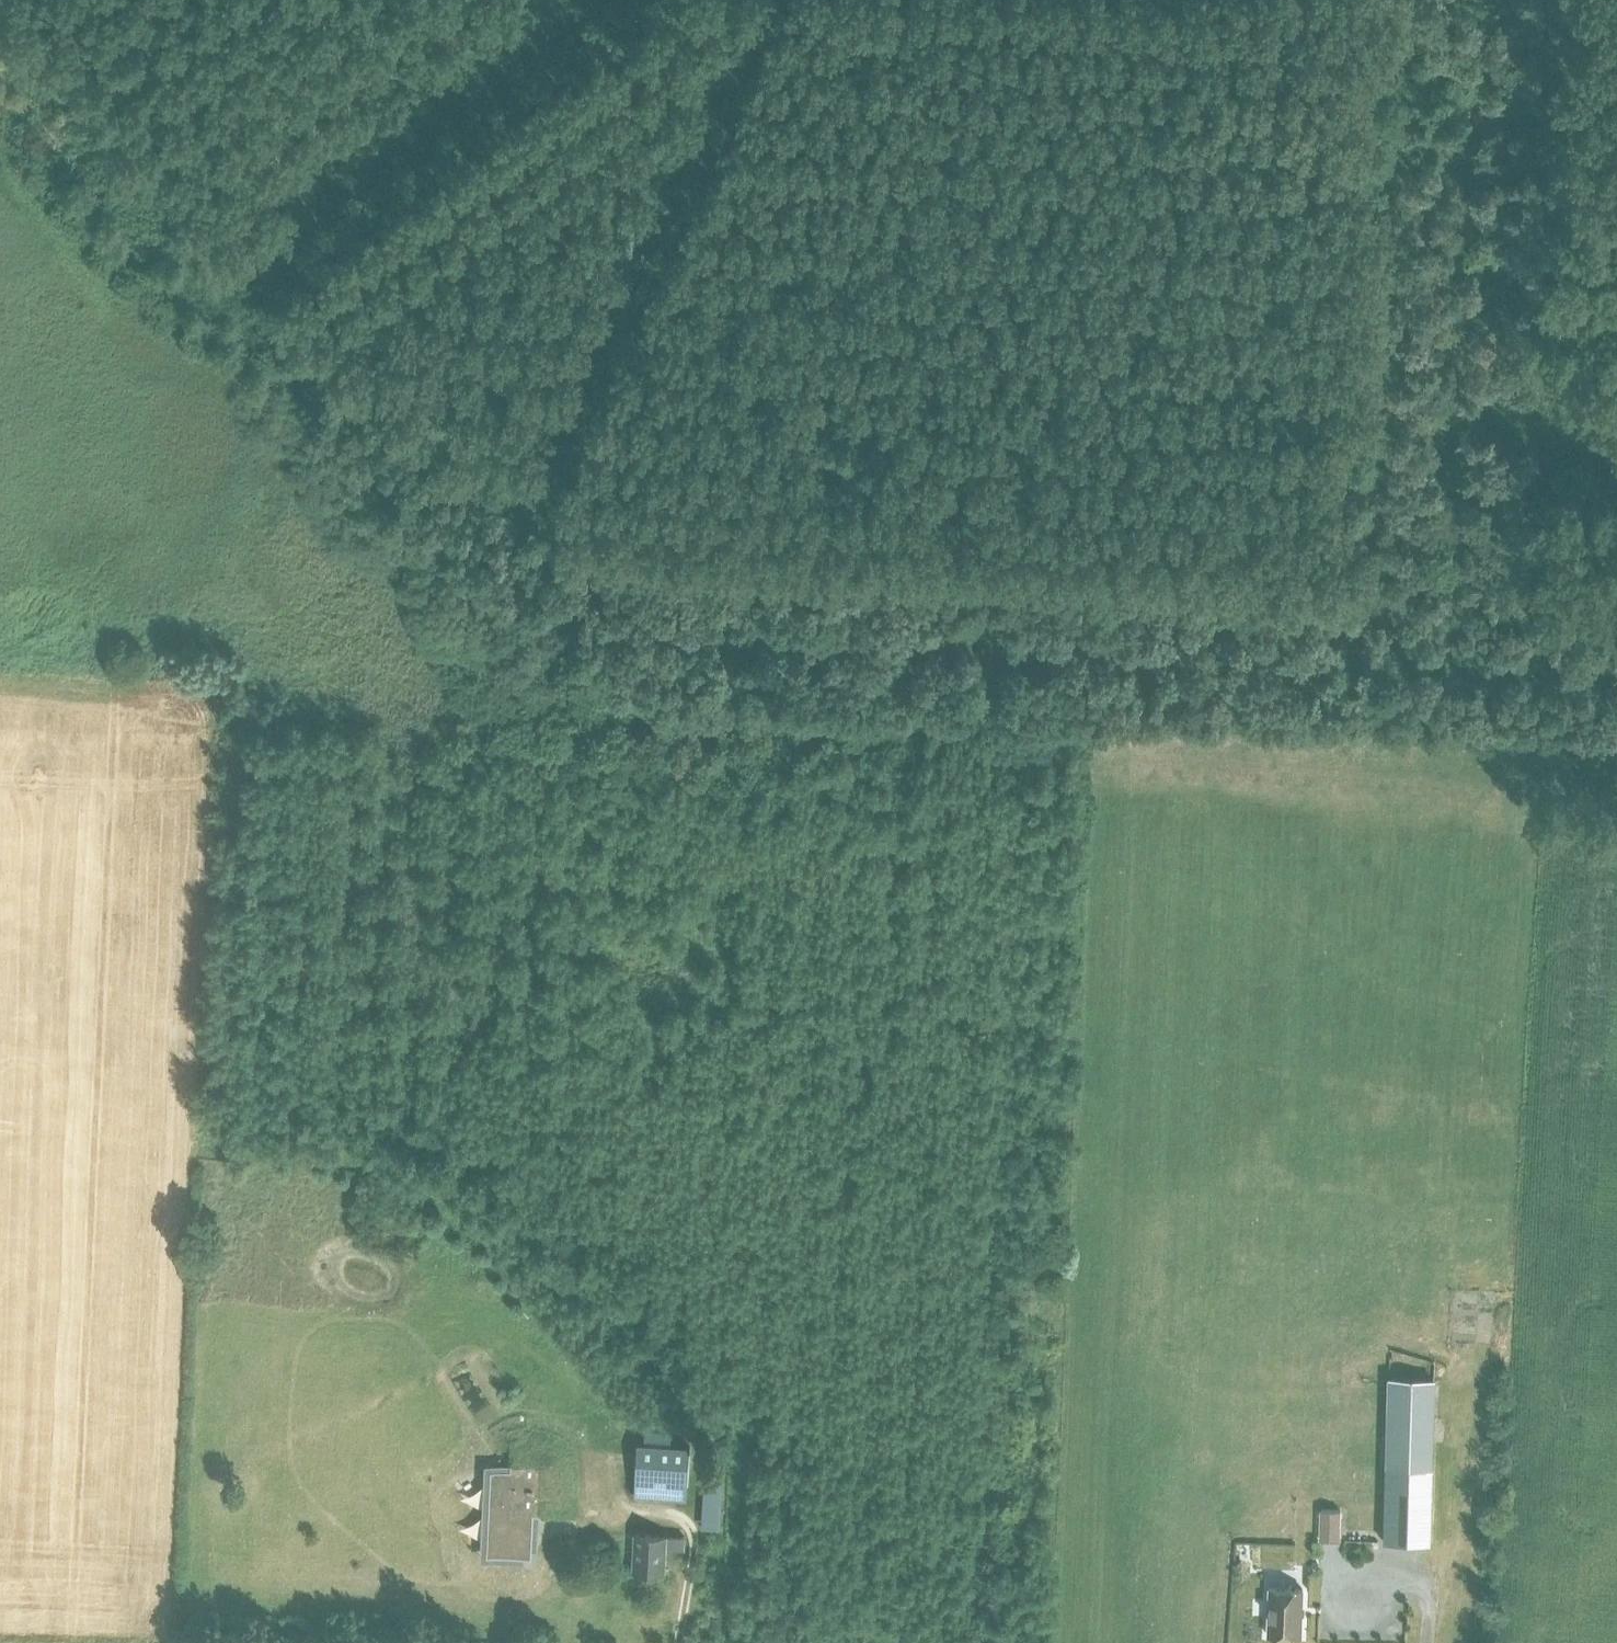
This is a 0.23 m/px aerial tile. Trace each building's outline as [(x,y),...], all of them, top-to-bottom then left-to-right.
[(1386,1505),(1385,1542),(1431,1543),(1435,1381),(1389,1379),(1386,1505)] [(634,1495),(686,1499),(690,1447),(637,1443),(634,1495)] [(705,1525),(721,1526),(725,1463),(709,1462),(705,1525)] [(532,1515),(540,1515),(542,1469),(510,1467),(509,1475),(500,1475),(497,1525),(490,1525),(489,1555),(530,1557),(532,1515)] [(472,1508),(489,1506),(486,1484),(470,1486),(472,1508)] [(1315,1510),(1314,1539),(1341,1540),(1342,1511),(1315,1510)] [(633,1570),(665,1572),(666,1548),(684,1549),(685,1536),(635,1534),(633,1570)] [(1268,1634),(1301,1635),(1303,1588),(1269,1587),(1268,1634)]
